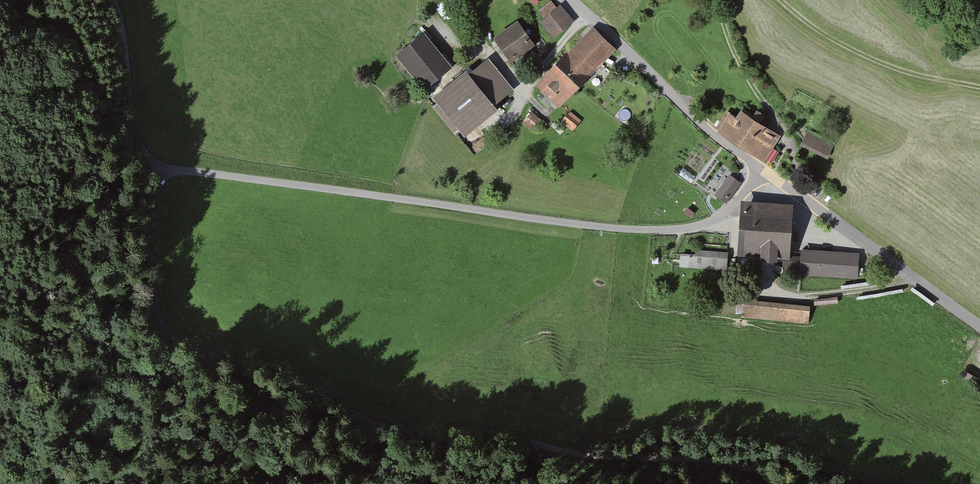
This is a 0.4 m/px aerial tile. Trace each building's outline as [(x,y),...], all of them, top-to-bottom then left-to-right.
[(560,3),(540,19),(553,36),(574,20),(560,3)] [(518,18),(493,34),(511,60),(535,43),(518,18)] [(593,25),(567,50),(566,49),(538,77),(540,79),(536,83),(558,105),(616,48),(593,25)] [(424,30),(395,53),(423,88),(452,65),(424,30)] [(466,67),(433,94),(465,133),(497,107),(494,103),(513,87),(488,55),(469,71),(466,67)] [(736,114),(730,110),(717,129),(764,160),(781,135),(740,108),(736,114)] [(543,119),(531,110),(522,121),(533,131),(543,119)] [(562,121),(573,130),(581,120),(571,111),(562,121)] [(827,158),(834,144),(807,130),(800,144),(827,158)] [(473,133),(465,139),(473,149),(481,143),(473,133)] [(742,181),(729,172),(714,193),(726,202),(742,181)] [(794,201),(741,198),(737,252),(790,256),(794,201)] [(860,252),(801,247),(799,272),(857,277),(860,252)] [(695,252),(680,252),(679,266),(727,268),(728,250),(695,249),(695,252)] [(810,304),(743,298),(741,317),(808,323),(810,304)]
